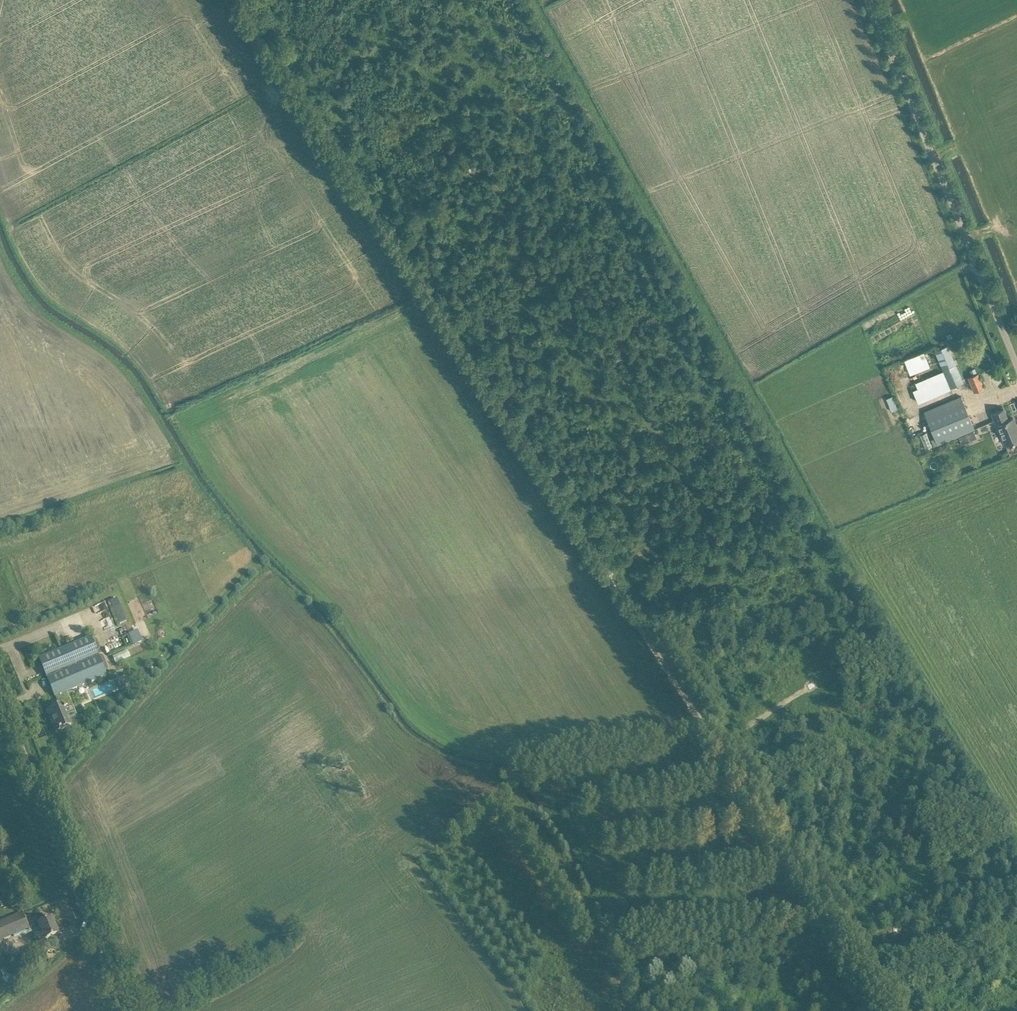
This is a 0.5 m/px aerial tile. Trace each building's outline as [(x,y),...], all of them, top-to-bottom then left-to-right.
[(938,349),(935,350),(950,388),(954,386),(963,382),(947,345),(938,349)] [(904,356),(908,373),(929,368),(925,351),(904,356)] [(974,391),(983,387),(977,373),(969,377),(974,391)] [(961,396),(952,399),(924,410),(937,443),(974,428),(961,396)] [(1003,408),(991,413),(999,433),(1001,433),(1005,444),(1014,440),(1015,442),(1016,442),(1016,427),(1013,417),(1008,419),(1003,408)] [(991,420),(978,426),(982,435),(995,428),(991,420)] [(107,601),(95,605),(104,629),(125,621),(120,606),(110,610),(107,601)] [(133,645),(143,640),(137,629),(128,633),(133,645)] [(49,655),(39,659),(55,697),(56,697),(60,706),(50,710),(54,721),(52,723),(56,732),(60,730),(60,731),(72,726),(65,709),(70,707),(64,693),(107,676),(91,638),(49,655)] [(19,932),(28,928),(22,913),(0,922),(0,940),(19,932)] [(38,942),(45,939),(59,933),(52,918),(39,923),(42,931),(34,934),(38,942)] [(19,954),(25,947),(15,941),(10,948),(19,954)] [(10,984),(13,988),(21,981),(18,978),(10,984)]
